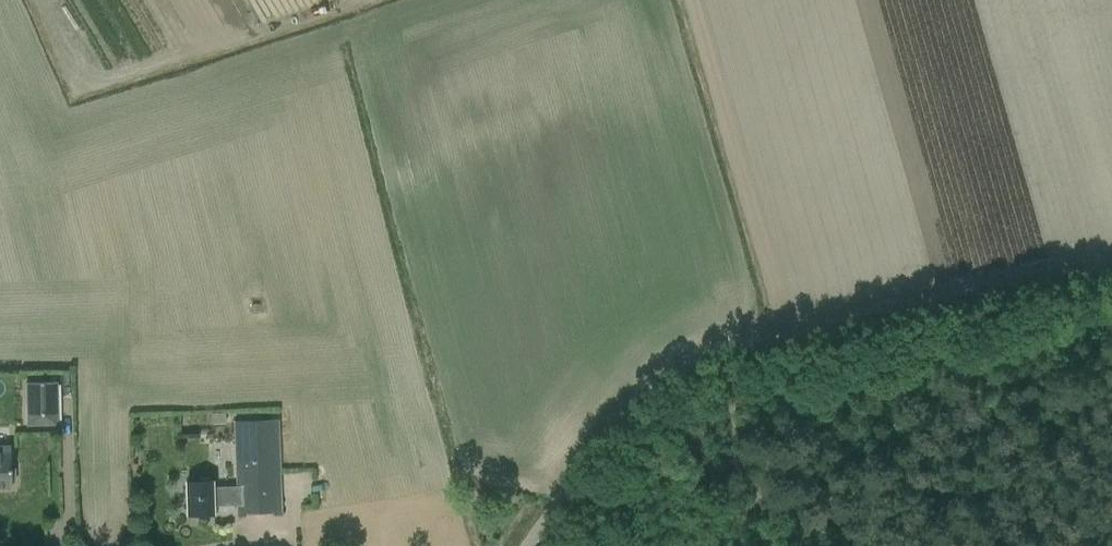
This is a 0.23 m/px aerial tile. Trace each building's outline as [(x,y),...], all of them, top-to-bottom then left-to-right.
[(57,381),(25,382),(27,426),(59,424),(57,381)] [(214,482),(186,483),(187,493),(187,515),(213,514),(213,506),(237,505),(237,513),(282,512),(281,484),(281,471),(280,421),(237,421),(239,488),(214,489),(214,482)] [(10,487),(10,483),(14,483),(14,470),(10,470),(10,466),(10,447),(0,447),(0,488),(10,487)]
